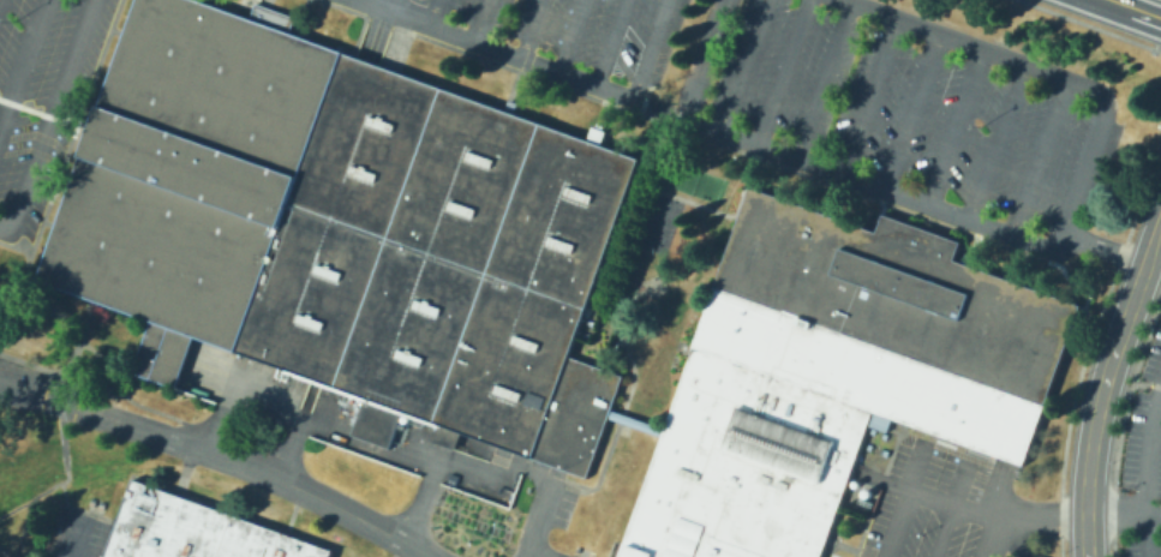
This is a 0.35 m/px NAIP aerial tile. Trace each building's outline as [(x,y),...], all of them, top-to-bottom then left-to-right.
[(36,278),(136,0),(197,0),(247,18),(253,1),(293,14),(287,32),(503,109),(507,98),(516,102),(511,113),(586,139),(591,125),(604,130),(599,144),(639,157),(568,354),(622,373),(586,475),(493,443),(487,460),(430,439),(436,424),(400,412),(388,445),(349,432),(361,396),(192,335),(174,387),(130,370),(148,319),(36,278)] [(612,556),(819,556),(873,411),(1024,466),(1083,305),(953,258),(960,239),(881,210),(875,228),(749,182),(690,345),(612,556)] [(104,556),(329,556),(331,550),(132,478),(104,556)]
